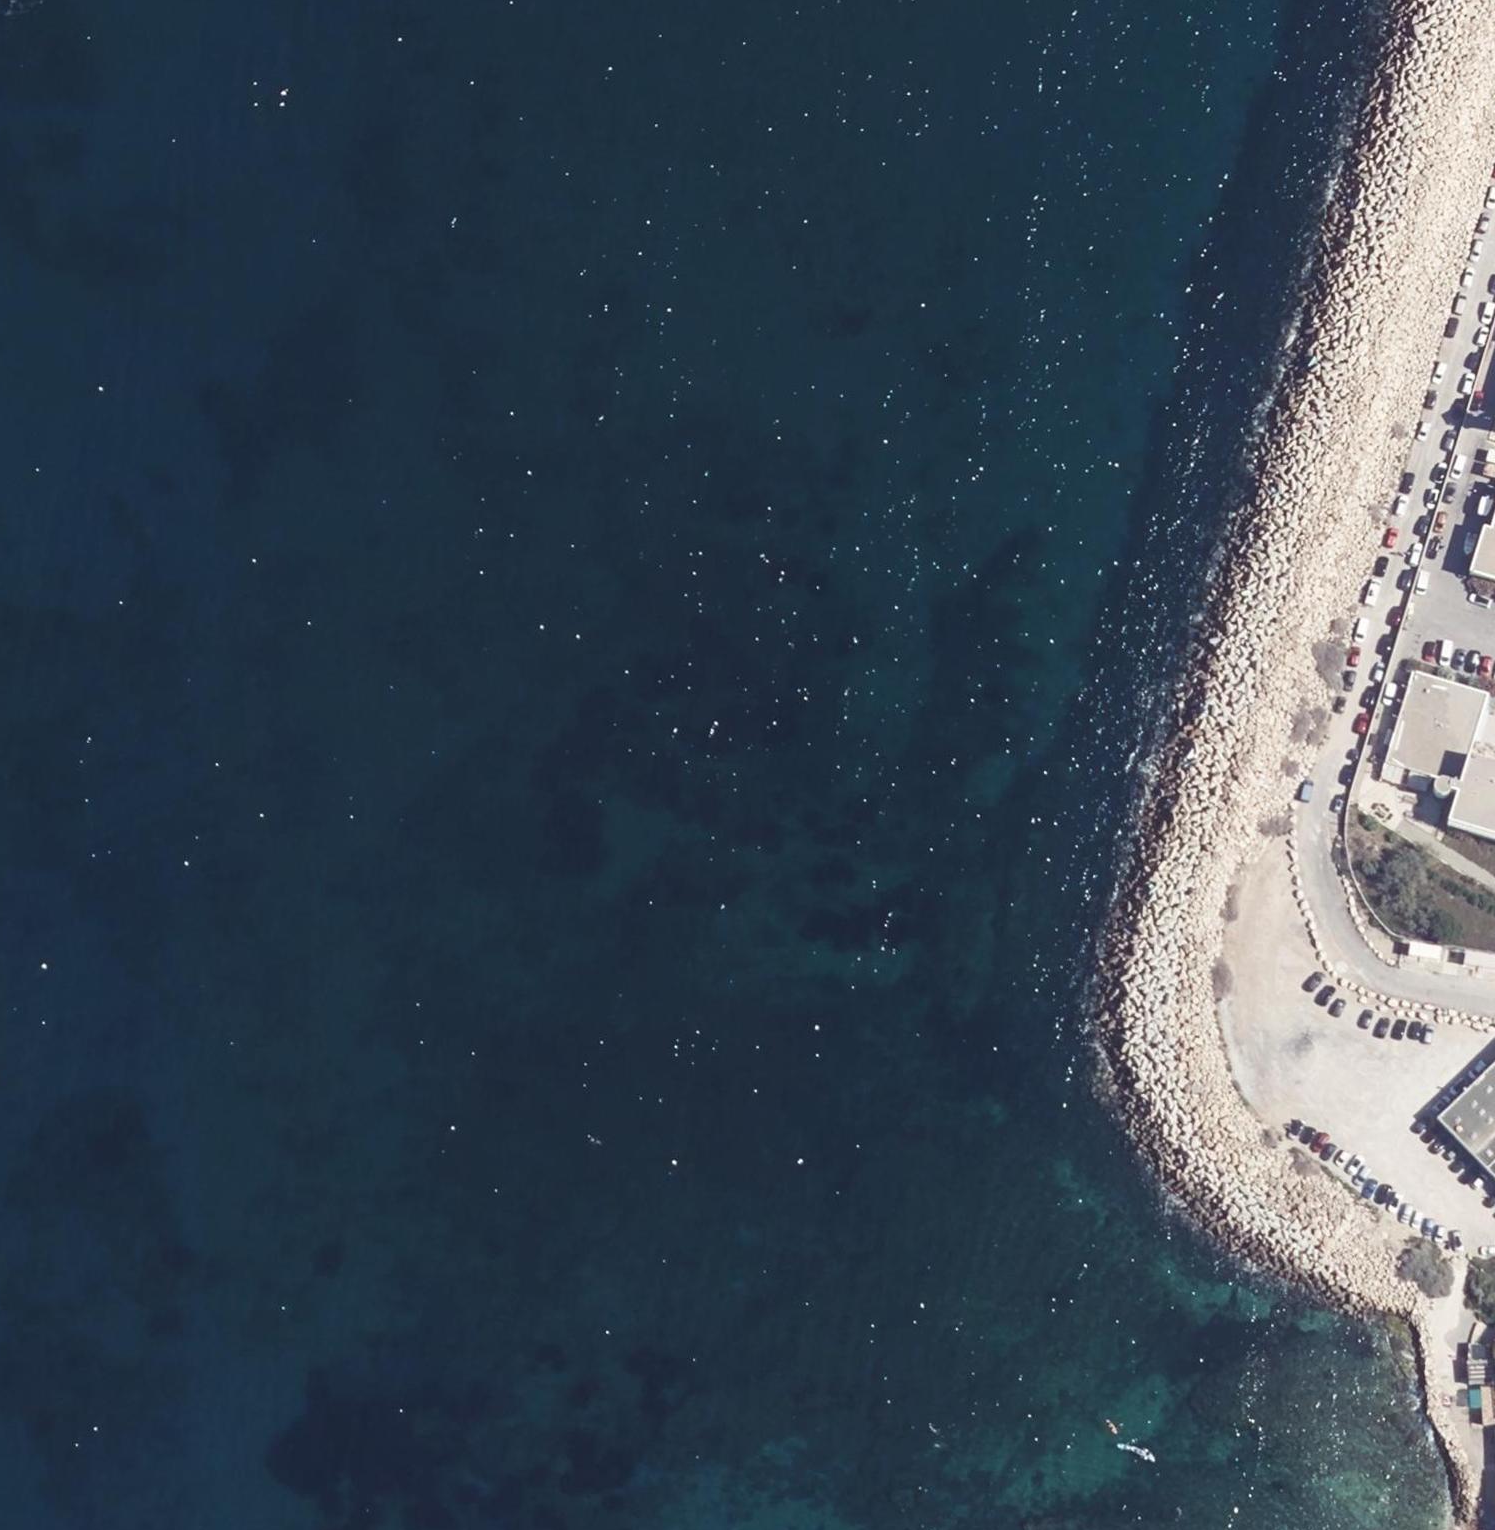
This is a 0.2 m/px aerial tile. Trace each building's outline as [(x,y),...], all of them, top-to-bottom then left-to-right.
[(1489,532),(1483,531),(1469,574),(1494,583),(1494,513),(1489,532)] [(1474,741),(1489,698),(1490,697),(1416,675),(1389,763),(1461,786),(1469,759),(1474,741)] [(1489,698),(1474,741),(1480,743),(1488,714),(1494,716),(1494,714),(1494,700),(1489,698)] [(1461,786),(1449,824),(1494,838),(1494,767),(1469,759),(1461,786)] [(1436,1119),(1494,1181),(1494,1063),(1436,1119)] [(1465,1384),(1491,1383),(1489,1361),(1464,1363),(1465,1384)] [(1492,1393),(1476,1395),(1478,1426),(1494,1425),(1492,1393)]
